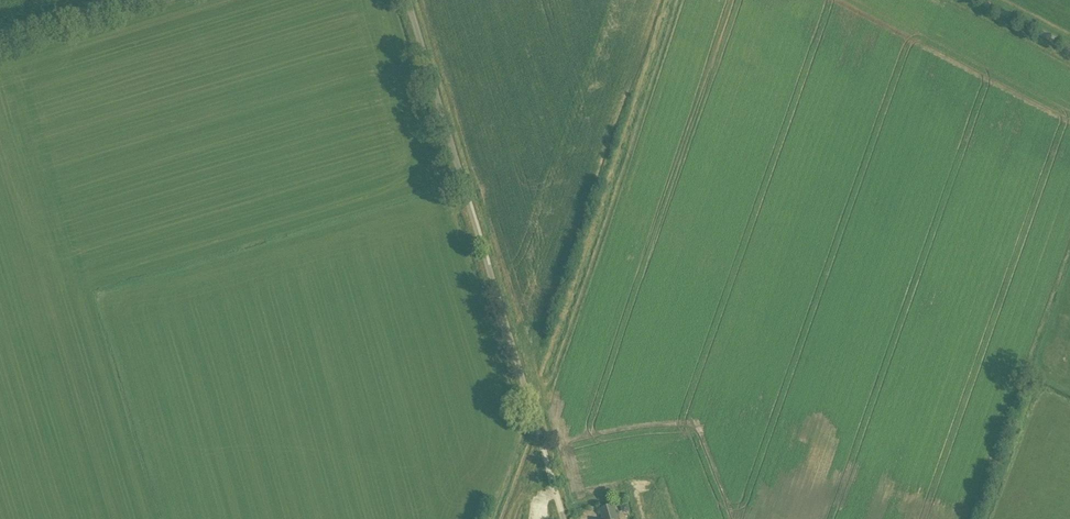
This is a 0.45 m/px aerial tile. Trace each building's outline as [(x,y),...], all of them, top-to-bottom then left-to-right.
[(613,506),(600,510),(603,518),(617,518),(613,506)]
